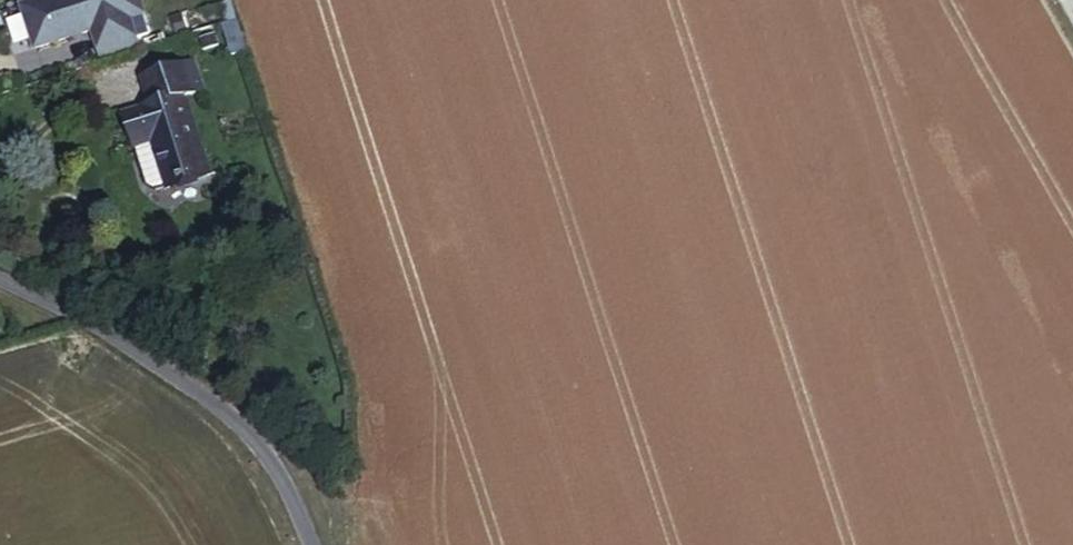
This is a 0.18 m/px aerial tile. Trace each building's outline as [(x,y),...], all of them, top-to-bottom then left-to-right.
[(52,29),(110,9),(121,41),(151,30),(141,0),(42,0),(52,29)] [(250,46),(241,17),(225,22),(234,51),(250,46)] [(137,147),(148,184),(164,188),(211,174),(188,95),(207,89),(198,59),(144,75),(152,102),(133,108),(145,145),(137,147)] [(127,110),(137,147),(145,145),(133,108),(127,110)]
